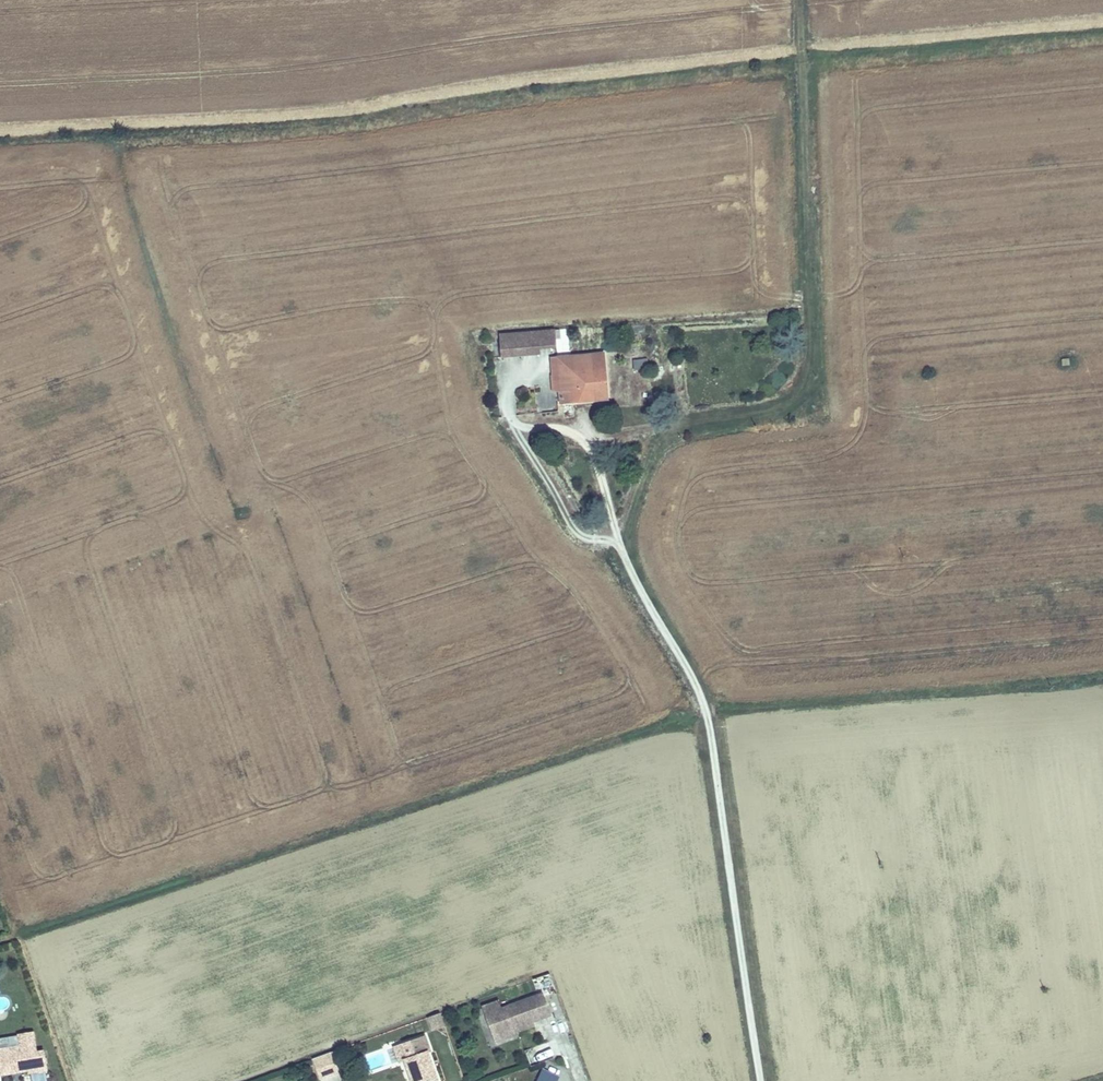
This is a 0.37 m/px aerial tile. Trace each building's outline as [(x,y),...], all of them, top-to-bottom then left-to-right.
[(554,335),(498,339),(499,353),(536,350),(535,346),(554,345),(554,335)] [(601,355),(553,358),(556,405),(567,404),(566,391),(593,389),(593,401),(604,401),(601,355)] [(633,370),(648,368),(647,358),(632,360),(633,370)] [(484,1018),(494,1046),(515,1039),(514,1036),(512,1032),(531,1026),(549,1019),(541,997),(500,1012),(484,1018)] [(498,1004),(481,1010),(484,1018),(500,1012),(498,1004)] [(443,1027),(439,1017),(428,1021),(432,1031),(443,1027)] [(531,1026),(512,1032),(514,1036),(533,1030),(531,1026)] [(28,1027),(14,1031),(16,1043),(0,1046),(0,1073),(26,1067),(27,1070),(44,1066),(40,1047),(33,1048),(28,1027)] [(400,1047),(405,1062),(402,1063),(408,1080),(435,1080),(426,1056),(429,1055),(424,1040),(400,1047)] [(400,1047),(392,1050),(397,1065),(402,1063),(405,1062),(400,1047)] [(345,1075),(337,1053),(319,1059),(323,1070),(331,1067),(335,1079),(345,1075)] [(331,1067),(323,1070),(327,1080),(328,1080),(335,1079),(331,1067)]
